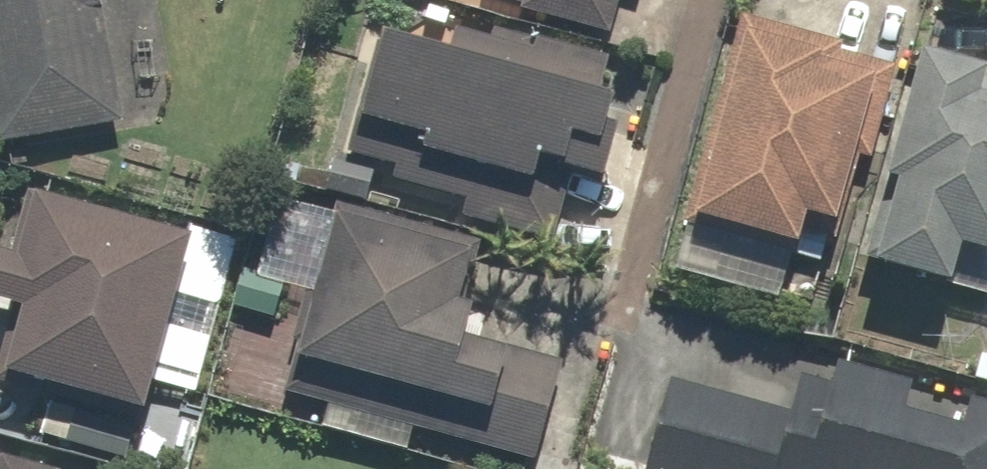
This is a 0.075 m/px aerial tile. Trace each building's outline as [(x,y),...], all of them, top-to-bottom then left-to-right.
[(100,0),(0,0),(0,131),(2,141),(121,120),(100,0)] [(518,8),(614,34),(623,0),(521,0),(518,8)] [(672,270),(781,299),(803,215),(839,225),(858,156),(873,161),(897,72),(836,55),(840,41),(742,14),(672,270)] [(447,55),(387,38),(354,154),(393,164),(389,179),(465,201),(460,220),(553,246),(574,173),(605,181),(614,151),(600,148),(614,96),(601,92),(611,60),(500,28),(494,51),(452,39),(447,55)] [(925,50),(865,257),(953,283),(965,243),(986,249),(986,95),(981,94),(986,72),(986,68),(925,50)] [(33,194),(15,258),(0,254),(0,299),(16,304),(0,364),(0,373),(144,412),(192,237),(33,194)] [(228,315),(273,328),(293,334),(290,345),(302,348),(290,389),(330,401),(323,426),(407,451),(415,426),(535,461),(550,409),(573,416),(582,385),(559,378),(563,365),(467,337),(475,308),(458,303),(476,241),(358,206),(353,222),(286,202),(266,271),(243,264),(228,315)] [(649,468),(986,468),(986,405),(962,398),(955,425),(905,411),(913,382),(842,362),(836,381),(810,374),(799,413),(674,378),(649,468)] [(137,427),(45,401),(35,436),(127,462),(137,427)]
